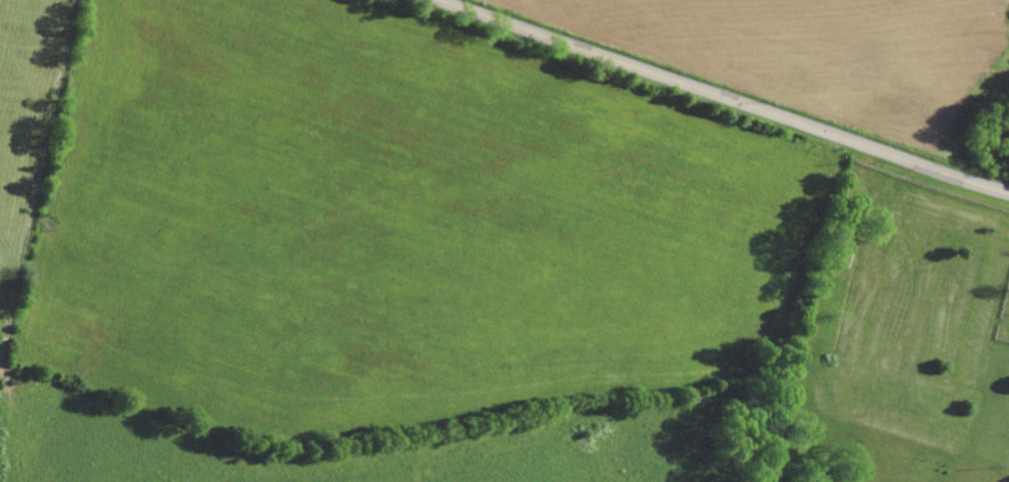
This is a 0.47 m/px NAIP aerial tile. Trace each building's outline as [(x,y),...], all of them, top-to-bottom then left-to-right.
[(853,255),(841,251),(836,266),(849,270),(853,255)]
